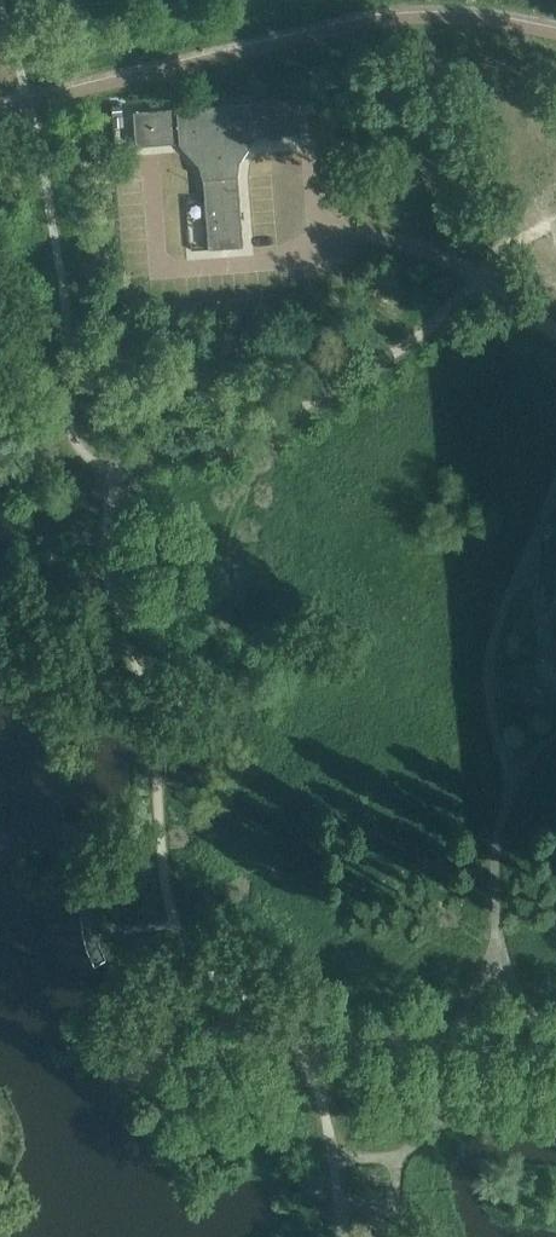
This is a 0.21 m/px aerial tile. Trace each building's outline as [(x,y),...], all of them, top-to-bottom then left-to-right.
[(199,165),(204,179),(209,249),(244,246),(238,178),(242,163),(253,137),(301,134),(298,99),(134,112),(137,147),(181,143),(199,165)]
